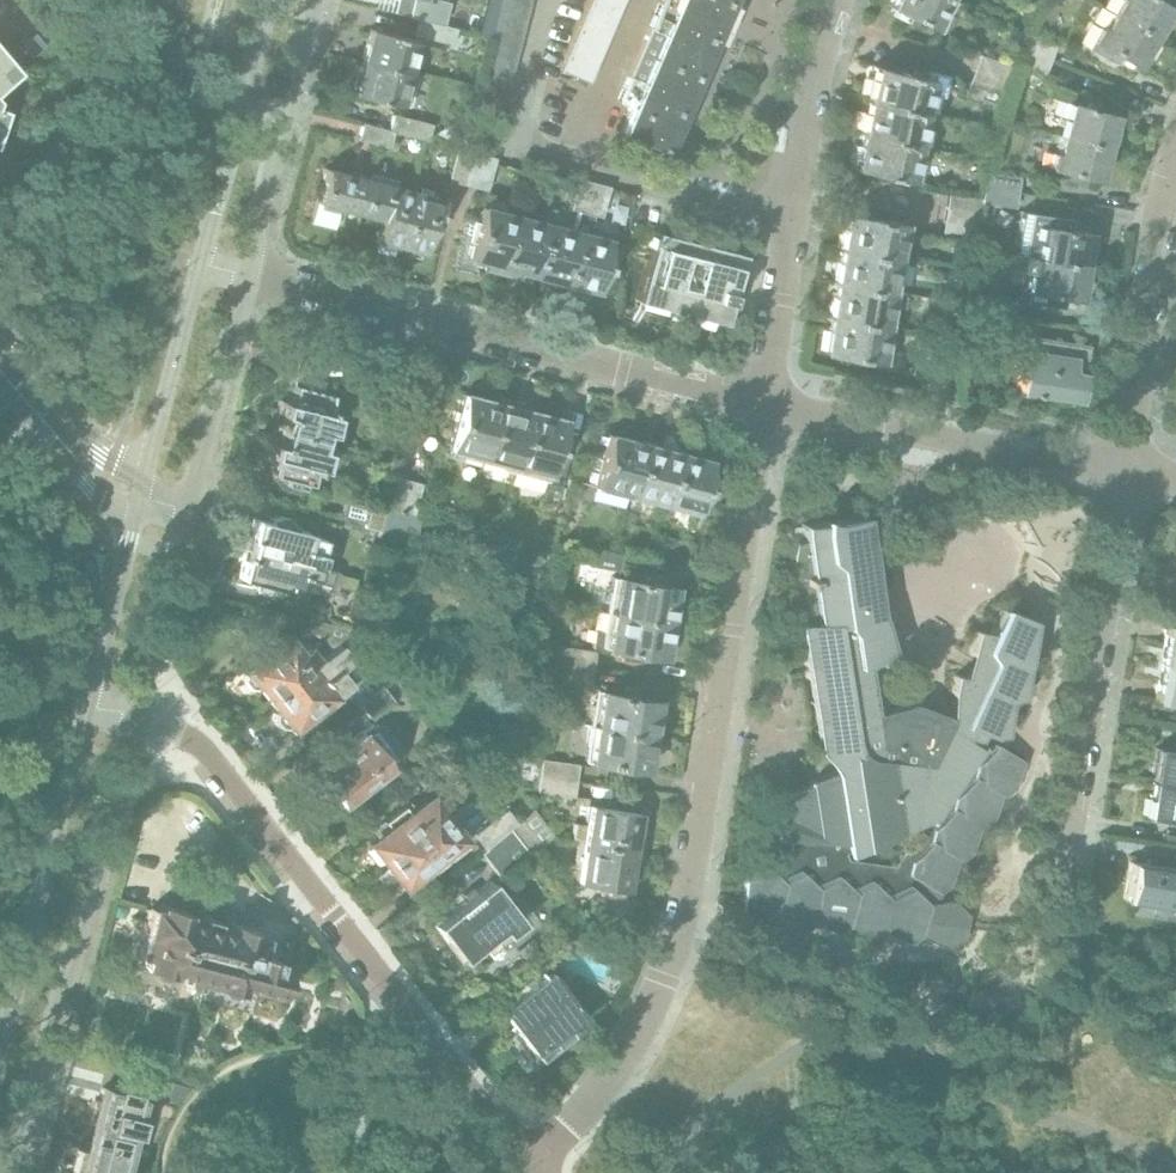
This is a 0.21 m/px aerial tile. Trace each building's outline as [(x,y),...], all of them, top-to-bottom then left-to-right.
[(394,12),(418,19),(442,25),(448,1),(443,0),(397,0),(394,12)] [(529,5),(510,0),(501,0),(498,11),(525,18),(529,5)] [(623,2),(619,0),(590,0),(589,2),(617,14),(623,2)] [(729,3),(722,0),(660,0),(654,15),(713,41),(729,3)] [(952,0),(892,0),(888,7),(892,8),(889,13),(903,20),(905,15),(937,30),(952,0)] [(1152,37),(1154,34),(1156,35),(1164,22),(1162,20),(1169,8),(1158,0),(1120,0),(1113,13),(1152,37)] [(611,28),(617,14),(589,2),(583,16),(611,28)] [(522,32),(525,18),(498,11),(494,25),(522,32)] [(1150,40),(1152,37),(1113,13),(1103,29),(1099,26),(1086,46),(1114,63),(1117,58),(1119,56),(1135,66),(1142,53),(1145,54),(1152,41),(1150,40)] [(680,115),(713,41),(654,15),(621,89),(680,115)] [(611,28),(583,16),(577,30),(606,42),(611,28)] [(418,19),(414,34),(452,43),(456,29),(442,25),(418,19)] [(518,46),(522,32),(494,25),(491,39),(518,46)] [(362,59),(399,68),(403,51),(409,52),(413,40),(370,28),(362,59)] [(606,42),(577,30),(571,43),(600,55),(606,42)] [(1019,49),(1050,62),(1057,45),(1026,32),(1019,49)] [(514,60),(518,46),(491,39),(487,53),(514,60)] [(594,68),(600,55),(571,43),(566,56),(594,68)] [(1045,72),(1050,62),(1019,49),(1014,59),(1045,72)] [(15,70),(0,53),(0,83),(15,70)] [(511,73),(514,60),(487,53),(484,67),(511,73)] [(594,68),(566,56),(560,70),(588,83),(594,68)] [(975,70),(1006,81),(1006,80),(1012,65),(980,56),(975,70)] [(399,68),(362,59),(353,93),(376,99),(390,103),(395,83),(401,84),(404,69),(399,68)] [(866,100),(923,111),(927,93),(943,97),(947,74),(926,69),(925,76),(873,65),(870,78),(868,77),(864,95),(867,95),(866,100)] [(507,87),(511,73),(484,67),(480,80),(507,87)] [(1002,96),(1006,81),(975,70),(970,85),(1002,96)] [(504,101),(507,87),(480,80),(477,94),(504,101)] [(998,108),(1002,96),(970,85),(965,99),(998,108)] [(664,151),(680,115),(621,89),(616,101),(630,107),(619,132),(664,151)] [(500,115),(504,101),(477,94),(473,108),(500,115)] [(860,129),(859,133),(916,144),(920,126),(923,127),(925,120),(921,119),(923,111),(866,100),(863,111),(861,111),(857,128),(860,129)] [(1061,135),(1105,147),(1106,143),(1109,144),(1113,129),(1110,128),(1114,114),(1096,109),(1097,106),(1086,103),(1085,107),(1064,101),(1061,116),(1065,117),(1061,135)] [(497,129),(500,115),(473,108),(470,122),(497,129)] [(390,130),(393,131),(428,139),(432,124),(394,114),(390,130)] [(493,142),(497,129),(470,122),(466,135),(493,142)] [(389,147),(393,131),(390,130),(362,124),(358,139),(389,147)] [(916,144),(859,133),(856,145),(854,144),(850,162),(852,162),(851,168),(884,175),(884,177),(900,180),(900,178),(917,182),(925,147),(915,146),(916,144)] [(490,156),(493,142),(466,135),(463,149),(471,151),(490,156)] [(1105,147),(1061,135),(1056,153),(1052,152),(1048,167),(1068,172),(1067,174),(1078,177),(1079,175),(1097,179),(1101,165),(1103,166),(1107,151),(1105,150),(1105,147)] [(449,178),(463,182),(471,151),(463,149),(457,147),(449,178)] [(471,151),(463,182),(487,188),(493,163),(495,157),(490,156),(471,151)] [(360,213),(368,180),(367,179),(324,168),(315,202),(320,203),(319,207),(337,212),(338,207),(360,213)] [(985,187),(1016,192),(1019,176),(987,170),(985,187)] [(373,240),(397,246),(409,192),(393,188),(395,181),(368,174),(367,179),(368,180),(360,213),(378,218),(373,240)] [(571,209),(586,213),(594,183),(579,179),(571,209)] [(594,183),(586,213),(600,217),(609,187),(594,183)] [(1014,206),(1016,192),(985,187),(983,197),(983,201),(1014,206)] [(409,192),(397,246),(420,252),(426,230),(432,232),(443,191),(430,188),(428,197),(409,192)] [(981,213),(983,201),(983,197),(950,192),(948,208),(981,213)] [(497,272),(512,214),(510,214),(509,218),(493,214),(494,210),(481,207),(478,219),(472,218),(472,221),(467,240),(472,241),(468,258),(480,261),(478,267),(497,272)] [(978,227),(981,213),(948,208),(946,222),(978,227)] [(1036,258),(1084,265),(1084,261),(1087,262),(1089,247),(1087,246),(1089,232),(1070,229),(1071,218),(1021,210),(1014,254),(1036,258)] [(529,274),(542,222),(529,219),(528,223),(512,219),(513,215),(512,214),(497,272),(515,276),(517,270),(529,274)] [(838,251),(895,259),(901,222),(844,214),(838,251)] [(529,274),(562,282),(571,235),(555,231),(556,226),(542,222),(529,274)] [(976,242),(978,227),(946,222),(943,238),(976,242)] [(646,239),(645,229),(629,230),(629,240),(646,239)] [(571,235),(562,282),(595,290),(598,279),(601,280),(605,267),(601,266),(608,239),(573,230),(571,235)] [(665,308),(683,238),(662,233),(654,231),(653,236),(650,235),(647,245),(651,246),(637,301),(665,308)] [(683,238),(665,308),(724,324),(743,253),(727,249),(683,238)] [(890,292),(895,259),(838,251),(834,282),(890,292)] [(1084,265),(1036,258),(1033,277),(1029,276),(1028,290),(1026,302),(1063,308),(1065,296),(1079,298),(1081,284),(1083,284),(1086,269),(1083,269),(1084,265)] [(885,325),(890,292),(834,282),(828,316),(885,325)] [(965,309),(965,311),(1015,318),(1018,302),(967,294),(966,304),(965,309)] [(965,311),(962,328),(1009,335),(1007,351),(1027,354),(1026,362),(1023,362),(1023,364),(1025,364),(1021,387),(1019,387),(1019,391),(1031,393),(1031,394),(1034,395),(1034,393),(1077,400),(1081,375),(1083,375),(1086,359),(1077,357),(1079,343),(1018,333),(1020,319),(1015,318),(965,311)] [(880,360),(885,325),(828,316),(823,352),(880,360)] [(932,332),(928,358),(943,361),(949,327),(934,325),(932,332)] [(949,327),(943,361),(958,364),(964,329),(949,327)] [(279,427),(319,438),(321,428),(327,429),(332,411),(326,410),(331,392),(327,391),(329,384),(324,383),(327,368),(298,361),(289,397),(287,396),(286,401),(279,400),(276,412),(283,414),(279,427)] [(482,456),(496,402),(463,394),(450,448),(482,456)] [(513,464),(528,410),(516,407),(517,402),(500,398),(499,403),(496,402),(482,456),(513,464)] [(528,410),(513,464),(511,471),(531,476),(533,469),(547,473),(544,485),(559,489),(568,453),(554,450),(562,419),(528,410)] [(319,438),(279,427),(275,443),(269,442),(265,454),(272,456),(270,462),(272,462),(270,473),(285,477),(283,486),(305,492),(312,465),(318,466),(322,449),(316,447),(319,438)] [(628,494),(641,442),(606,433),(593,485),(628,494)] [(628,494),(661,502),(674,450),(641,442),(628,494)] [(674,450),(661,502),(694,512),(707,459),(674,450)] [(393,476),(386,505),(400,509),(408,479),(393,476)] [(400,509),(413,512),(421,483),(408,479),(400,509)] [(339,514),(365,521),(369,506),(343,500),(339,514)] [(380,529),(386,505),(370,501),(369,506),(365,521),(364,525),(380,529)] [(242,547),(318,566),(322,553),(320,552),(323,538),(300,532),(300,530),(290,527),(291,523),(287,517),(280,515),(271,517),(270,522),(254,518),(249,537),(244,536),(242,547)] [(788,838),(790,849),(781,851),(774,858),(744,874),(743,905),(745,907),(767,919),(776,911),(806,925),(815,917),(839,929),(847,921),(878,934),(886,926),(910,939),(919,930),(931,927),(935,911),(914,892),(920,882),(938,892),(948,883),(956,861),(959,860),(970,851),(978,826),(981,828),(991,819),(1000,794),(1002,796),(1021,760),(994,744),(982,756),(973,751),(976,746),(974,745),(981,731),(987,734),(1000,732),(1006,697),(1017,695),(1030,620),(1026,618),(1009,611),(1004,610),(1002,609),(995,623),(993,628),(990,632),(976,630),(970,651),(978,658),(969,677),(955,675),(951,691),(958,699),(950,718),(925,708),(911,703),(904,705),(872,713),(864,661),(870,659),(868,654),(884,649),(881,640),(877,616),(876,610),(862,515),(826,520),(817,517),(818,522),(802,524),(804,541),(795,544),(789,585),(792,585),(804,663),(805,671),(806,678),(810,701),(810,703),(814,730),(815,731),(817,748),(818,750),(838,752),(841,770),(810,781),(810,784),(770,799),(776,838),(788,838)] [(339,571),(318,566),(242,547),(239,558),(244,559),(239,578),(255,582),(254,587),(260,593),(267,595),(273,592),(274,586),(293,591),(297,578),(330,586),(330,584),(335,585),(339,571)] [(619,568),(621,553),(591,549),(588,563),(619,568)] [(606,610),(668,621),(673,586),(617,577),(615,591),(609,590),(606,610)] [(662,656),(668,621),(606,610),(603,630),(594,629),(592,644),(622,649),(621,656),(640,659),(641,653),(662,656)] [(257,686),(266,697),(355,629),(310,619),(306,635),(308,635),(306,645),(300,638),(291,637),(287,639),(285,636),(282,638),(276,637),(271,641),(270,648),(259,656),(252,655),(247,659),(246,666),(244,668),(245,670),(242,673),(242,679),(248,687),(254,688),(257,686)] [(1175,663),(1175,626),(1166,624),(1160,660),(1175,663)] [(355,629),(266,697),(276,710),(273,712),(273,719),(279,727),(285,728),(288,726),(295,734),(326,709),(325,708),(334,701),(332,698),(345,688),(346,690),(361,678),(347,661),(351,658),(345,650),(361,637),(355,629)] [(556,662),(592,668),(595,650),(559,645),(556,662)] [(1160,660),(1154,700),(1175,703),(1175,663),(1160,660)] [(590,682),(592,668),(556,662),(554,676),(590,682)] [(358,704),(373,692),(367,684),(351,696),(358,704)] [(589,723),(650,733),(656,699),(637,696),(638,687),(621,684),(620,693),(599,690),(597,704),(592,704),(589,723)] [(371,718),(394,701),(382,686),(360,704),(371,718)] [(340,805),(401,757),(369,718),(321,756),(325,761),(313,770),(340,805)] [(645,770),(650,733),(589,723),(586,743),(591,745),(588,760),(624,767),(645,770)] [(1175,786),(1175,750),(1157,747),(1151,782),(1175,786)] [(456,764),(448,754),(441,759),(449,769),(456,764)] [(539,775),(574,780),(577,763),(541,757),(539,775)] [(477,791),(462,771),(451,779),(467,799),(477,791)] [(572,795),(574,780),(539,775),(537,789),(572,795)] [(1151,782),(1146,816),(1170,820),(1170,821),(1175,822),(1175,821),(1175,786),(1151,782)] [(382,833),(369,843),(385,863),(442,819),(426,799),(413,809),(407,802),(404,798),(411,792),(405,783),(390,795),(400,807),(376,826),(382,833)] [(583,839),(630,846),(632,834),(640,835),(644,813),(636,812),(586,804),(584,819),(586,819),(583,839)] [(474,834),(484,847),(509,827),(516,821),(507,809),(474,834)] [(516,821),(509,827),(528,851),(529,853),(553,834),(533,809),(516,821)] [(442,819),(385,863),(400,883),(413,873),(419,881),(463,847),(457,838),(442,819)] [(528,851),(509,827),(484,847),(478,851),(496,875),(528,851)] [(623,897),(630,846),(583,839),(581,849),(577,848),(575,859),(579,860),(577,879),(603,883),(601,894),(623,897)] [(1156,863),(1156,859),(1147,857),(1146,863),(1129,860),(1123,900),(1175,908),(1175,866),(1156,863)] [(521,922),(489,881),(433,925),(461,961),(500,930),(504,935),(521,922)] [(141,940),(138,955),(145,957),(145,959),(145,960),(146,967),(151,973),(158,975),(165,972),(170,966),(170,965),(179,968),(180,976),(200,981),(204,975),(211,949),(213,950),(217,933),(210,931),(211,924),(213,919),(212,919),(199,915),(197,920),(195,920),(185,917),(183,916),(185,911),(159,904),(157,910),(150,908),(141,940)] [(211,949),(205,974),(214,977),(215,985),(220,991),(227,992),(234,990),(239,984),(239,983),(259,988),(278,993),(278,992),(284,969),(284,967),(283,967),(272,964),(274,958),(273,958),(256,953),(257,949),(258,946),(260,939),(261,937),(252,934),(253,929),(253,928),(227,922),(226,927),(224,927),(214,924),(211,924),(210,931),(217,933),(213,950),(211,949)] [(300,957),(304,940),(292,937),(288,954),(300,957)] [(586,1020),(548,971),(499,1009),(538,1059),(586,1020)] [(181,1100),(190,1087),(170,1082),(166,1096),(181,1100)] [(88,1145),(123,1154),(138,1096),(103,1087),(88,1145)] [(123,1154),(88,1145),(81,1172),(118,1172),(123,1154)]
